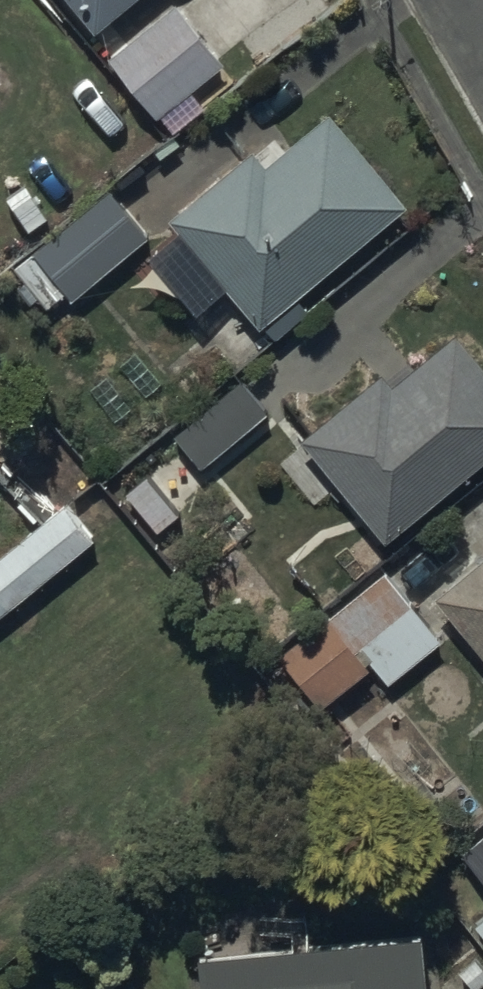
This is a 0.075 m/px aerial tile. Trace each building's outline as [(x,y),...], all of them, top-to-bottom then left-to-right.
[(101,34),(144,0),(73,0),(101,34)] [(180,6),(111,59),(158,120),(227,67),(180,6)] [(251,155),(166,223),(221,292),(211,300),(236,331),(248,322),(272,352),(309,322),(295,305),(410,214),(329,114),(262,169),(251,155)] [(157,242),(111,187),(12,270),(51,317),(74,298),(80,306),(157,242)] [(297,451),(382,555),(482,472),(482,375),(455,340),(388,395),(379,384),(297,451)] [(242,384),(175,441),(204,475),(271,418),(242,384)] [(94,543),(61,504),(0,556),(0,622),(94,543)] [(443,597),(482,647),(482,565),(443,597)] [(392,571),(287,653),(329,707),(379,669),(396,691),(452,647),(392,571)] [(464,851),(482,873),(482,835),(464,851)] [(210,957),(212,988),(437,988),(433,940),(210,957)] [(482,959),(463,976),(475,988),(482,988),(482,960),(482,959)]
